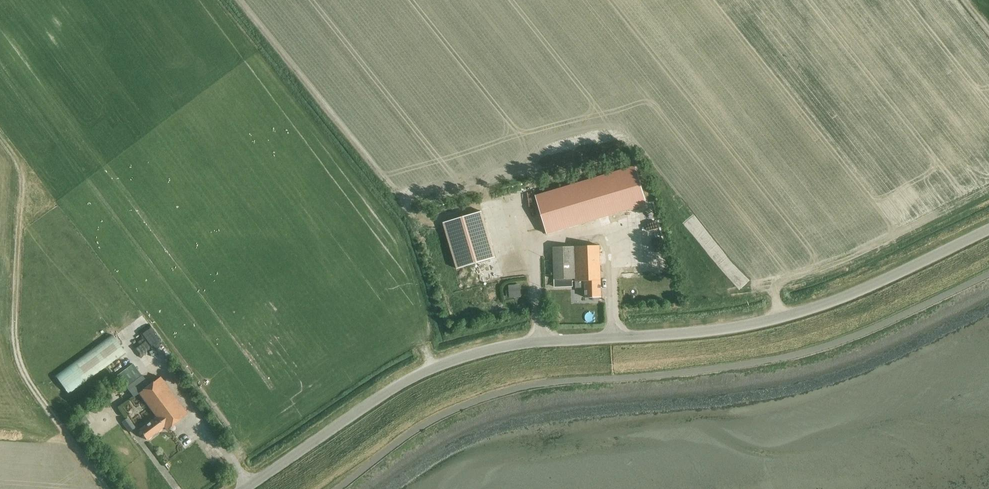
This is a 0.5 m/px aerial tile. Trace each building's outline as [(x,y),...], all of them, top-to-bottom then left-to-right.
[(558,189),(570,227),(646,204),(635,166),(558,189)] [(529,187),(530,197),(538,196),(536,186),(529,187)] [(522,201),(520,191),(506,194),(509,204),(522,201)] [(442,220),(455,266),(494,254),(481,208),(442,220)] [(644,250),(644,257),(644,262),(666,262),(665,245),(653,245),(653,250),(644,250)] [(585,298),(601,297),(599,246),(553,247),(554,287),(572,286),(572,282),(585,281),(585,298)] [(516,285),(509,286),(509,297),(517,297),(516,285)] [(125,353),(112,335),(71,365),(84,383),(125,353)] [(160,377),(149,385),(142,375),(126,387),(123,384),(115,390),(120,396),(128,390),(133,397),(139,393),(156,417),(139,430),(146,440),(163,427),(166,430),(187,414),(160,377)] [(121,422),(129,432),(135,428),(127,418),(121,422)]
